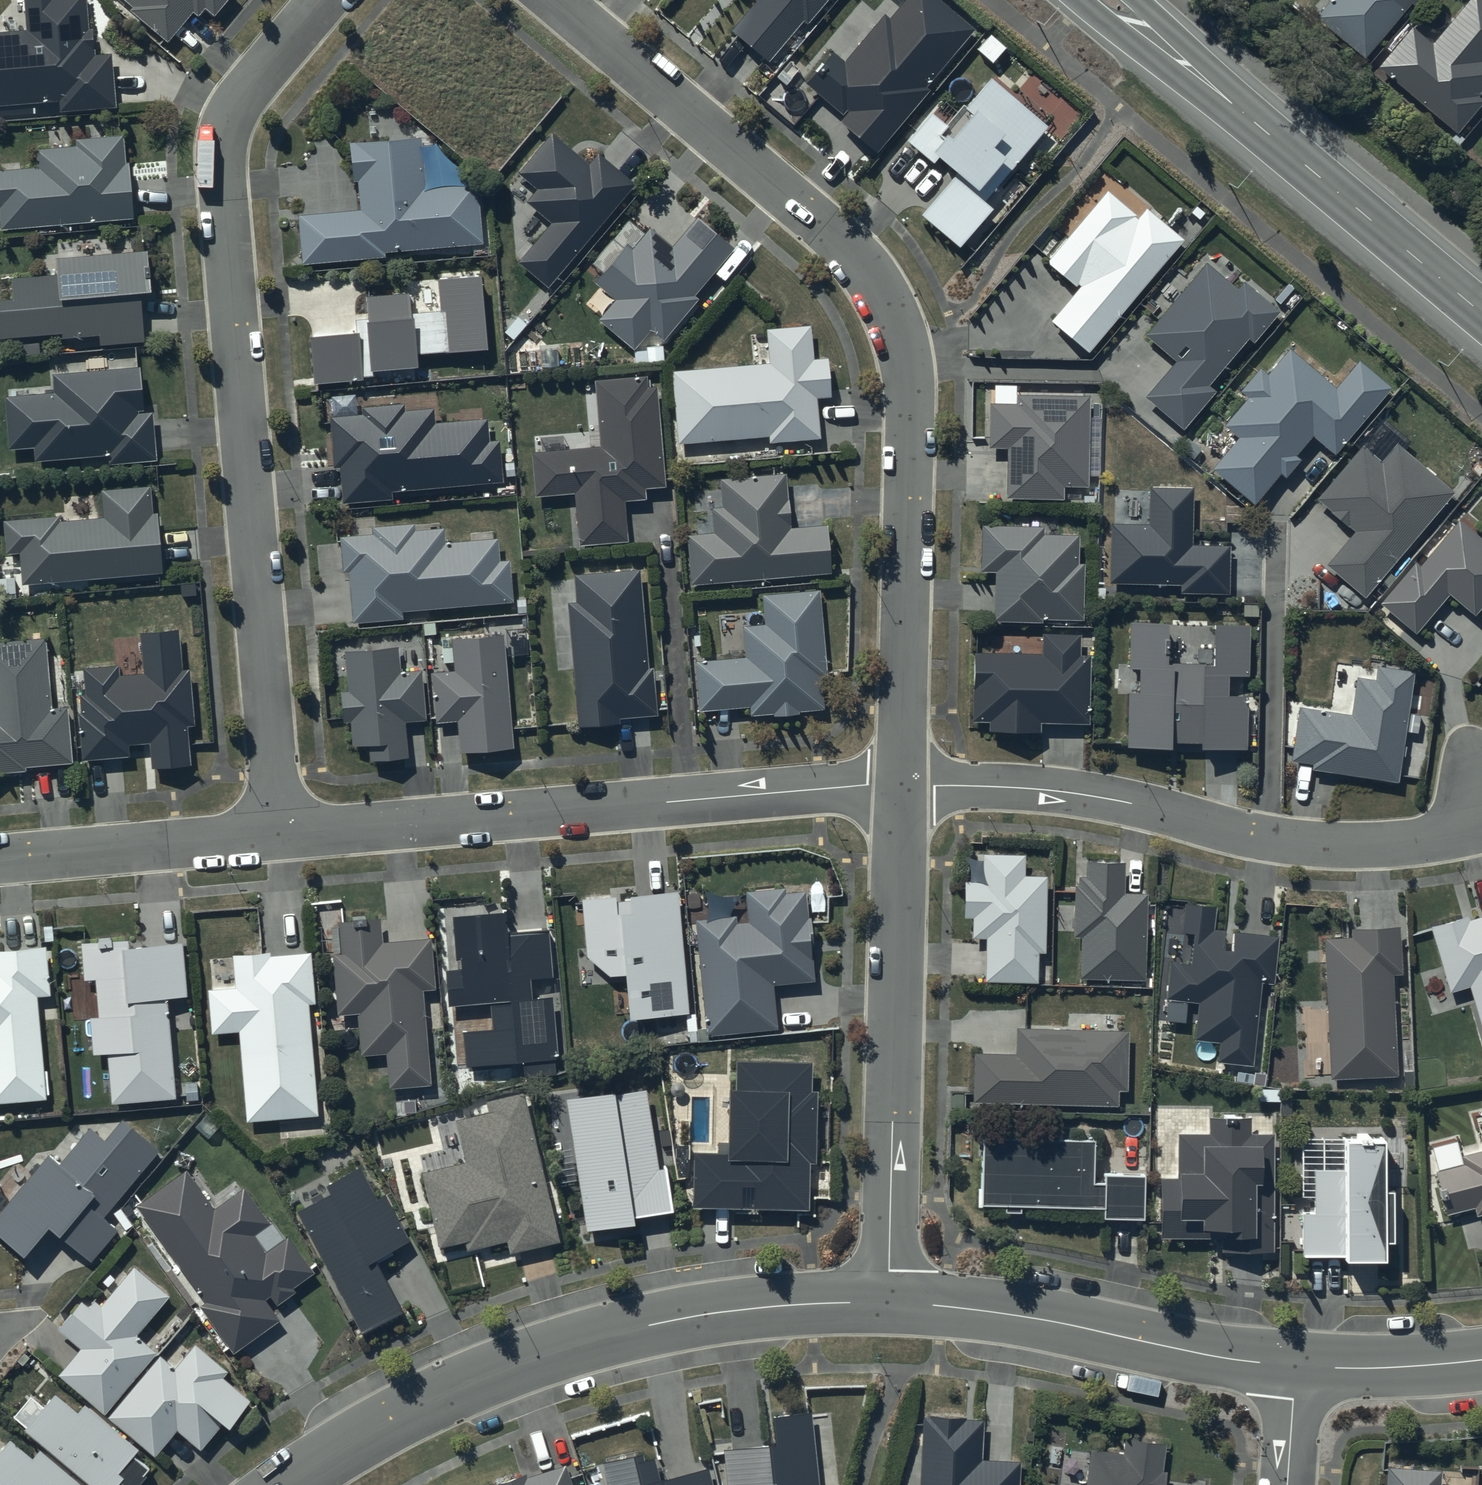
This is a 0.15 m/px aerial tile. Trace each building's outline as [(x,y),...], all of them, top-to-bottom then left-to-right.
[(29,27),(0,29),(0,103),(57,99),(58,110),(115,105),(111,51),(93,52),(91,27),(87,27),(85,0),(27,0),(29,27)] [(133,4),(131,7),(167,37),(193,8),(198,12),(204,5),(213,12),(224,0),(128,0),(133,4)] [(729,27),(767,59),(802,17),(805,19),(821,0),(752,0),(729,27)] [(940,0),(896,0),(886,12),(880,7),(839,56),(829,48),(802,80),(840,112),(836,117),(872,147),(923,85),(921,84),(970,25),(940,0)] [(1409,0),(1323,0),(1331,6),(1315,26),(1363,68),(1417,7),(1409,0)] [(1045,124),(984,73),(961,101),(964,103),(942,129),(937,125),(942,120),(925,106),(900,136),(930,161),(934,156),(949,168),(914,211),(955,245),(991,202),(984,196),(1045,124)] [(551,219),(519,259),(547,284),(635,180),(600,150),(590,162),(552,130),(518,170),(537,187),(527,199),(551,219)] [(0,169),(0,202),(1,202),(3,224),(134,213),(129,159),(125,159),(122,132),(76,136),(76,143),(37,147),(39,165),(0,169)] [(422,182),(420,135),(351,139),(353,177),(359,177),(360,206),(300,211),(302,260),(386,255),(385,247),(481,242),(477,179),(422,182)] [(1105,188),(1047,260),(1078,286),(1051,317),(1089,349),(1182,237),(1145,207),(1138,215),(1105,188)] [(734,243),(697,213),(672,242),(649,223),(632,244),(626,240),(594,279),(613,294),(596,315),(634,346),(651,325),(663,335),(697,293),(694,291),(734,243)] [(146,248),(55,255),(56,272),(12,275),(14,297),(0,297),(0,336),(62,331),(62,336),(100,333),(100,341),(144,338),(140,287),(150,286),(146,248)] [(1236,284),(1205,258),(1145,333),(1175,357),(1145,394),(1182,424),(1213,386),(1207,382),(1247,333),(1253,339),(1278,308),(1242,278),(1236,284)] [(365,293),(367,316),(356,316),(356,328),(311,331),(314,380),(362,377),(362,372),(374,371),(374,366),(418,363),(417,351),(488,341),(480,267),(438,275),(440,307),(412,309),(411,290),(365,293)] [(769,360),(672,369),(678,441),(769,433),(769,440),(819,436),(816,395),(832,394),(828,355),(813,356),(810,323),(766,327),(769,360)] [(1237,433),(1211,464),(1253,499),(1279,469),(1284,474),(1298,457),(1292,452),(1310,431),(1333,451),(1391,384),(1359,357),(1335,385),(1289,346),(1267,371),(1259,365),(1240,388),(1247,394),(1223,421),(1237,433)] [(145,410),(140,362),(51,369),(53,389),(5,393),(9,446),(35,444),(36,456),(109,449),(110,459),(156,455),(152,409),(145,410)] [(601,443),(532,448),(536,492),(575,488),(580,541),(628,537),(624,497),(645,495),(644,487),(665,485),(655,382),(648,383),(647,373),(595,378),(601,443)] [(1012,400),(985,399),(984,444),(1002,445),(1001,494),(1059,495),(1059,482),(1084,483),(1086,391),(1012,390),(1012,400)] [(363,412),(330,414),(334,465),(340,464),(343,501),(391,497),(390,489),(502,478),(498,437),(488,438),(486,417),(435,421),(433,406),(405,409),(404,401),(362,405),(363,412)] [(1453,488),(1396,441),(1381,458),(1362,442),(1318,495),(1332,507),(1330,510),(1346,524),(1348,521),(1355,527),(1326,562),(1365,595),(1453,488)] [(714,530),(688,532),(691,581),(831,569),(827,522),(791,525),(788,495),(786,496),(784,473),(722,477),(723,504),(712,505),(714,530)] [(1148,520),(1110,520),(1110,579),(1180,579),(1180,589),(1228,589),(1229,543),(1191,543),(1191,484),(1148,484),(1148,520)] [(58,514),(4,517),(6,549),(19,549),(21,580),(162,569),(157,510),(154,510),(152,485),(102,489),(104,515),(59,519),(58,514)] [(1414,630),(1448,590),(1473,611),(1480,604),(1481,606),(1481,537),(1458,517),(1419,563),(1415,559),(1380,599),(1414,630)] [(373,532),(340,533),(342,569),(348,569),(351,619),(403,616),(402,607),(511,601),(509,559),(500,559),(498,535),(445,539),(444,526),(414,528),(414,522),(372,525),(373,532)] [(1040,523),(977,522),(977,566),(991,566),(990,616),(1037,617),(1037,615),(1080,616),(1081,561),(1075,561),(1075,533),(1040,532),(1040,523)] [(639,567),(574,572),(576,598),(568,599),(579,723),(620,720),(619,714),(655,711),(652,666),(647,666),(639,567)] [(827,674),(818,586),(764,593),(767,623),(742,625),(745,653),(694,658),(699,708),(750,703),(750,710),(774,707),(774,713),(798,710),(798,708),(825,705),(822,675),(827,674)] [(1163,617),(1125,617),(1124,665),(1134,665),(1133,689),(1123,689),(1122,742),(1164,743),(1164,739),(1193,739),(1193,744),(1242,744),(1243,693),(1220,692),(1221,670),(1244,670),(1244,624),(1210,624),(1210,662),(1163,661),(1163,617)] [(117,660),(82,663),(84,689),(79,690),(85,753),(126,749),(125,738),(149,736),(151,763),(190,760),(186,720),(193,720),(188,661),(183,662),(180,623),(139,626),(142,668),(118,670),(117,660)] [(1039,651),(969,649),(967,717),(984,718),(984,727),(1036,728),(1037,719),(1085,721),(1087,651),(1077,651),(1078,632),(1039,631),(1039,651)] [(504,634),(452,638),(455,668),(433,670),(437,718),(456,717),(459,750),(514,746),(504,634)] [(44,637),(0,640),(0,773),(2,773),(2,770),(24,768),(23,763),(71,760),(63,655),(45,657),(44,637)] [(397,645),(345,649),(348,687),(341,688),(343,719),(350,719),(352,743),(369,742),(370,757),(408,755),(405,719),(424,718),(421,668),(399,669),(397,645)] [(1352,712),(1299,705),(1290,758),(1311,761),(1311,766),(1397,780),(1413,669),(1376,664),(1374,677),(1357,675),(1352,712)] [(979,851),(979,855),(975,855),(975,859),(969,858),(969,878),(961,878),(959,886),(959,917),(968,917),(968,935),(980,935),(980,979),(1034,979),(1034,951),(1042,951),(1042,873),(1021,873),(1021,852),(979,851)] [(1077,934),(1077,976),(1142,977),(1143,892),(1121,891),(1121,858),(1082,857),(1082,874),(1075,874),(1075,884),(1072,884),(1071,934),(1077,934)] [(785,892),(784,884),(745,888),(748,919),(736,920),(735,914),(696,917),(707,1033),(777,1027),(773,982),(816,978),(810,916),(808,916),(805,890),(785,892)] [(688,1010),(677,888),(622,892),(622,898),(617,899),(616,892),(582,894),(586,953),(608,971),(626,970),(629,1014),(688,1010)] [(1215,904),(1184,900),(1181,928),(1192,930),(1189,961),(1169,959),(1165,994),(1198,998),(1194,1036),(1218,1039),(1216,1059),(1250,1063),(1260,979),(1272,981),(1277,934),(1212,927),(1215,904)] [(559,1053),(553,993),(531,995),(529,975),(551,972),(547,929),(507,933),(505,906),(453,911),(457,954),(461,953),(462,966),(446,967),(449,1002),(489,998),(492,1025),(464,1028),(467,1063),(522,1058),(524,1073),(556,1070),(555,1054),(559,1053)] [(1430,925),(1448,990),(1469,984),(1481,1027),(1481,913),(1468,917),(1467,914),(1430,925)] [(383,940),(380,915),(339,918),(341,951),(334,951),(338,1013),(357,1011),(360,1052),(387,1050),(389,1085),(432,1082),(423,987),(435,986),(431,936),(383,940)] [(1396,922),(1347,924),(1347,934),(1320,935),(1326,1076),(1394,1073),(1389,971),(1398,971),(1396,922)] [(106,1051),(110,1098),(176,1093),(168,995),(186,993),(182,939),(129,943),(128,937),(81,941),(84,977),(96,976),(99,1014),(89,1015),(92,1052),(106,1051)] [(47,1095),(38,992),(50,991),(46,943),(0,947),(0,1099),(47,1095)] [(270,951),(233,953),(235,985),(208,987),(210,1031),(239,1029),(244,1118),(317,1113),(309,1001),(315,1000),(311,949),(270,952),(270,951)] [(1011,1050),(970,1049),(969,1099),(1114,1103),(1115,1087),(1125,1088),(1126,1027),(1012,1024),(1011,1050)] [(812,1057),(736,1057),(736,1083),(729,1083),(729,1148),(696,1148),(696,1203),(809,1203),(809,1158),(816,1158),(816,1088),(812,1088),(812,1057)] [(658,1166),(646,1086),(614,1090),(614,1089),(568,1096),(587,1224),(634,1218),(633,1211),(670,1205),(664,1165),(658,1166)] [(558,1238),(523,1091),(487,1099),(489,1108),(456,1116),(467,1160),(422,1171),(439,1243),(464,1237),(466,1247),(506,1237),(508,1250),(558,1238)] [(1208,1131),(1176,1131),(1176,1174),(1159,1174),(1159,1235),(1224,1235),(1224,1248),(1272,1248),(1272,1131),(1248,1131),(1248,1114),(1208,1114),(1208,1131)] [(0,1209),(0,1231),(23,1251),(48,1221),(92,1258),(118,1227),(102,1214),(158,1147),(121,1117),(104,1137),(90,1124),(59,1161),(48,1151),(0,1209)] [(1335,1167),(1310,1166),(1310,1210),(1298,1210),(1298,1252),(1377,1252),(1377,1235),(1385,1235),(1385,1184),(1376,1184),(1376,1133),(1335,1133),(1335,1167)] [(1141,1215),(1142,1173),(1100,1172),(1099,1179),(1087,1179),(1088,1137),(977,1134),(976,1202),(1001,1203),(1001,1209),(1017,1209),(1017,1203),(1099,1206),(1099,1214),(1141,1215)] [(1460,1152),(1462,1161),(1434,1168),(1445,1211),(1473,1204),(1475,1213),(1481,1211),(1481,1147),(1460,1152)] [(376,1194),(359,1161),(325,1178),(330,1187),(294,1206),(359,1330),(404,1307),(376,1254),(409,1236),(384,1189),(376,1194)] [(198,1302),(232,1350),(279,1317),(264,1295),(270,1291),(276,1300),(294,1288),(291,1283),(312,1268),(287,1233),(265,1249),(252,1231),(269,1219),(244,1183),(214,1204),(186,1165),(134,1201),(203,1298),(198,1302)] [(169,1293),(133,1264),(99,1303),(93,1298),(89,1303),(82,1298),(58,1327),(81,1345),(58,1374),(104,1411),(155,1348),(137,1332),(169,1293)] [(161,1353),(107,1413),(155,1453),(177,1427),(200,1446),(223,1418),(227,1422),(251,1398),(223,1375),(227,1370),(194,1343),(176,1365),(161,1353)] [(55,1389),(23,1427),(91,1484),(114,1484),(121,1478),(129,1484),(137,1484),(145,1475),(142,1472),(147,1466),(132,1453),(139,1445),(86,1400),(78,1409),(55,1389)] [(723,1446),(727,1484),(819,1484),(812,1411),(773,1415),(775,1441),(723,1446)] [(923,1414),(919,1484),(1019,1484),(1020,1459),(982,1457),(984,1417),(965,1416),(965,1414),(930,1412),(930,1415),(923,1414)] [(10,1435),(0,1447),(0,1484),(86,1484),(39,1446),(32,1454),(10,1435)] [(1166,1468),(1160,1468),(1164,1441),(1124,1435),(1121,1450),(1090,1446),(1084,1484),(1163,1484),(1166,1468)] [(602,1461),(608,1484),(713,1484),(708,1465),(659,1477),(654,1454),(643,1457),(641,1451),(602,1461)] [(564,1462),(527,1474),(526,1471),(491,1483),(492,1484),(572,1484),(564,1462)] [(1386,1464),(1385,1484),(1437,1484),(1438,1467),(1386,1464)]
